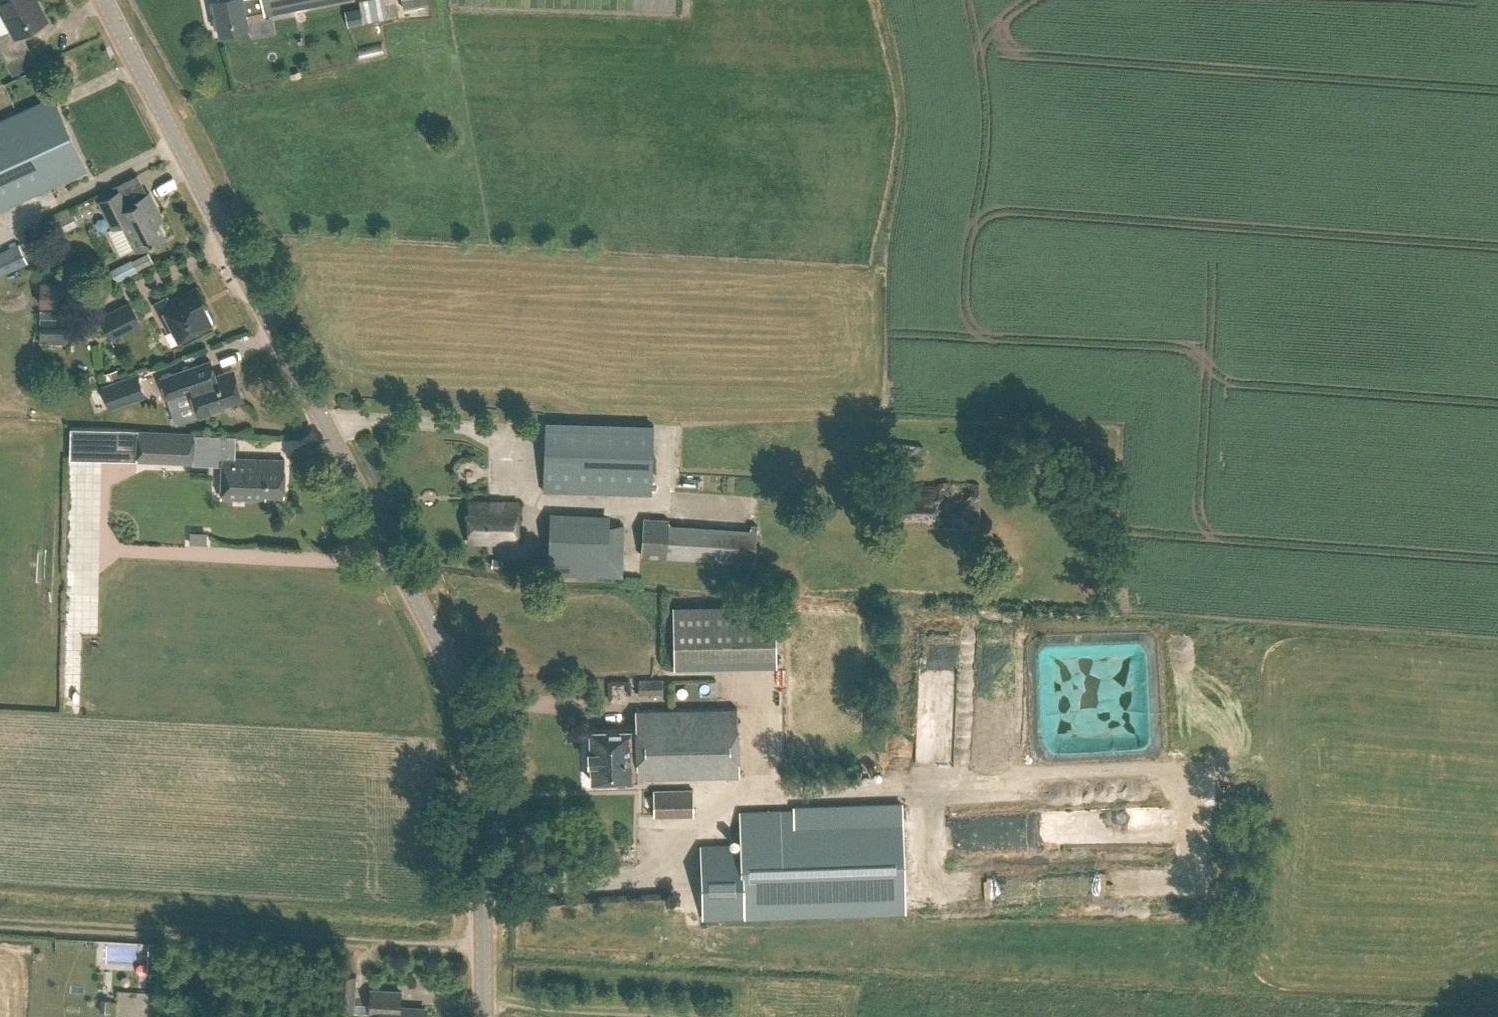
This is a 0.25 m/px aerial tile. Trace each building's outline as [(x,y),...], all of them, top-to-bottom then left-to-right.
[(12,28),(0,34),(0,50),(7,63),(32,50),(22,33),(48,19),(37,0),(0,0),(0,7),(12,28)] [(220,31),(249,25),(247,14),(264,10),(265,14),(335,0),(213,0),(220,31)] [(348,1),(351,26),(367,25),(364,0),(356,0),(348,1)] [(391,2),(392,14),(432,12),(431,0),(418,0),(391,2)] [(0,120),(0,208),(64,179),(61,172),(66,170),(63,163),(77,157),(56,110),(23,125),(17,112),(0,120)] [(136,192),(149,185),(143,175),(130,182),(136,192)] [(164,219),(158,207),(149,191),(134,199),(135,202),(129,206),(121,189),(100,200),(114,227),(123,222),(137,249),(165,235),(158,222),(164,219)] [(78,209),(48,215),(52,235),(82,229),(78,209)] [(19,242),(0,251),(0,274),(28,261),(19,242)] [(115,268),(120,280),(144,270),(139,258),(115,268)] [(205,299),(198,286),(174,299),(171,295),(156,303),(170,330),(173,328),(181,342),(214,325),(201,301),(205,299)] [(43,292),(43,305),(71,305),(70,292),(43,292)] [(68,311),(41,309),(39,342),(66,343),(68,311)] [(234,368),(216,374),(211,360),(161,377),(168,399),(191,391),(200,417),(225,409),(223,405),(244,398),(234,368)] [(146,397),(137,372),(101,385),(109,409),(146,397)] [(654,424),(545,421),(543,490),(652,494),(654,424)] [(194,433),(138,429),(136,461),(192,464),(194,433)] [(285,459),(223,457),(221,496),(265,498),(265,493),(283,494),(285,459)] [(518,502),(468,502),(468,543),(518,543),(518,502)] [(669,519),(643,517),(641,556),(755,564),(758,524),(751,524),(750,530),(669,525),(669,519)] [(625,524),(550,521),(547,573),(622,576),(623,560),(625,524)] [(774,664),(773,603),(670,605),(671,667),(774,664)] [(662,680),(639,680),(639,695),(662,695),(662,680)] [(740,775),(738,707),(634,709),(635,727),(590,728),(591,781),(639,780),(638,777),(740,775)] [(656,786),(656,800),(695,800),(696,787),(656,786)] [(698,802),(656,803),(657,817),(699,816),(698,802)] [(905,910),(902,806),(740,811),(741,843),(701,844),(703,916),(744,914),(905,910)] [(1020,844),(1035,842),(1033,823),(1018,824),(1020,844)] [(334,973),(333,1011),(368,1012),(368,1014),(379,1014),(379,1016),(423,1016),(424,1009),(398,1008),(399,992),(357,990),(357,974),(334,973)]
